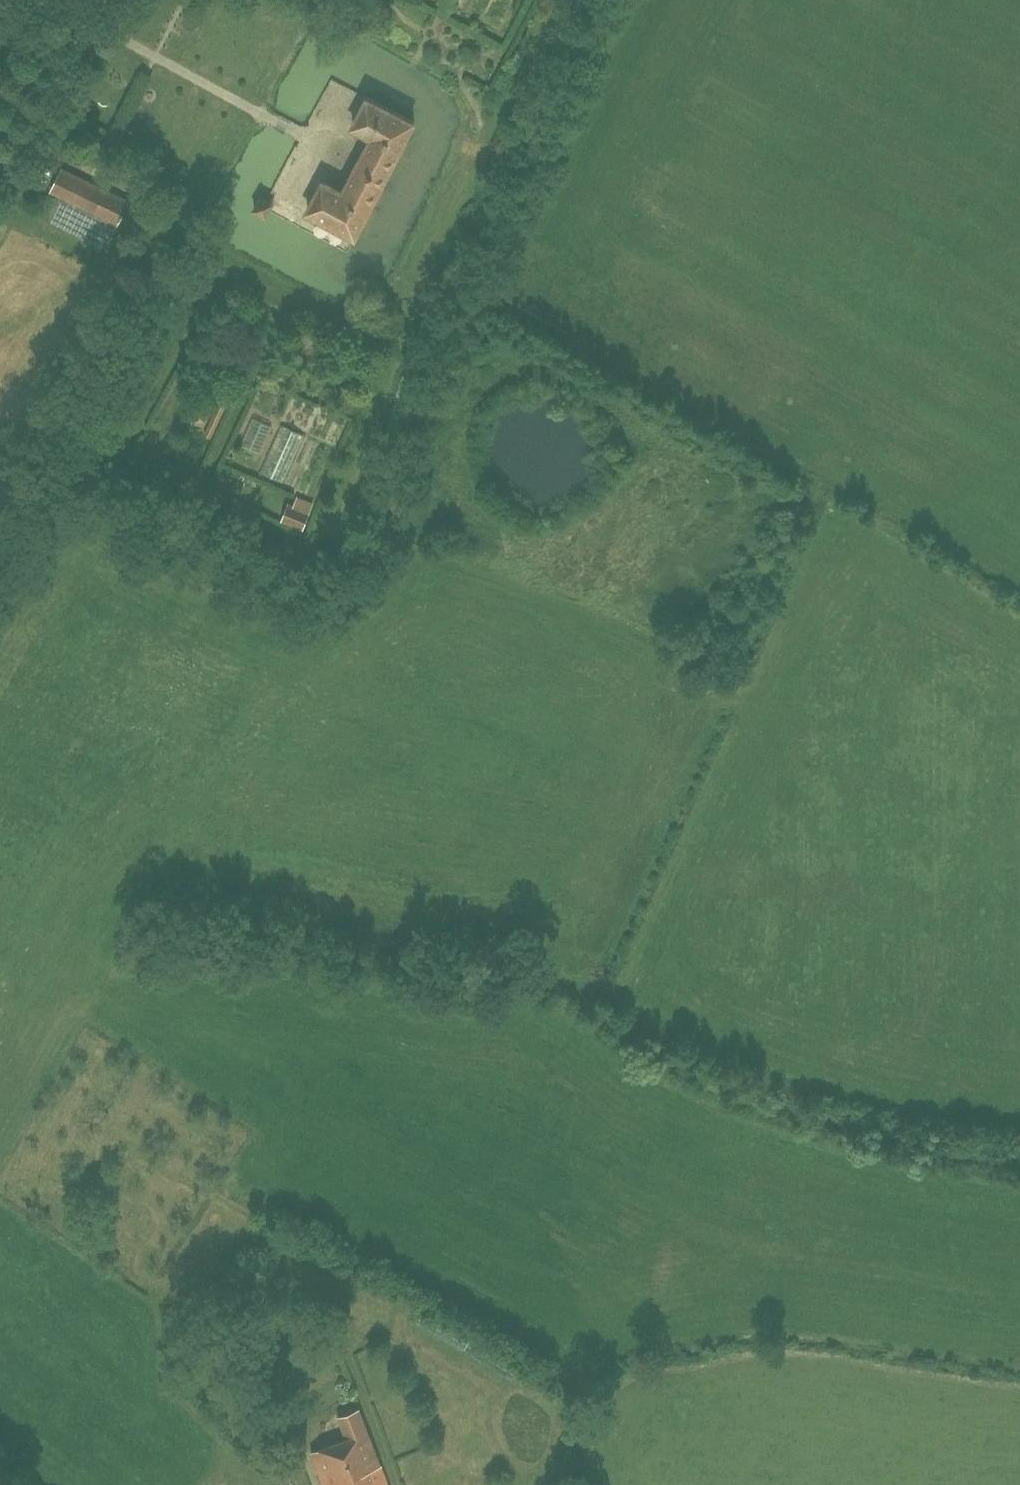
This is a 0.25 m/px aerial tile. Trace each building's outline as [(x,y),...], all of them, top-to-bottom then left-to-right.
[(308,210),(356,236),(416,126),(368,100),(353,128),(372,139),(344,190),(325,180),(308,210)] [(50,193),(119,225),(131,199),(62,168),(50,193)] [(270,211),(273,204),(266,200),(262,198),(256,210),(267,216),(270,211)] [(231,395),(224,392),(204,436),(211,439),(231,395)] [(304,436),(282,426),(261,473),(283,482),(304,436)] [(314,503),(298,496),(294,506),(288,504),(281,522),(303,530),(314,503)] [(359,1407),(339,1415),(347,1436),(312,1453),(326,1484),(388,1484),(359,1407)]
